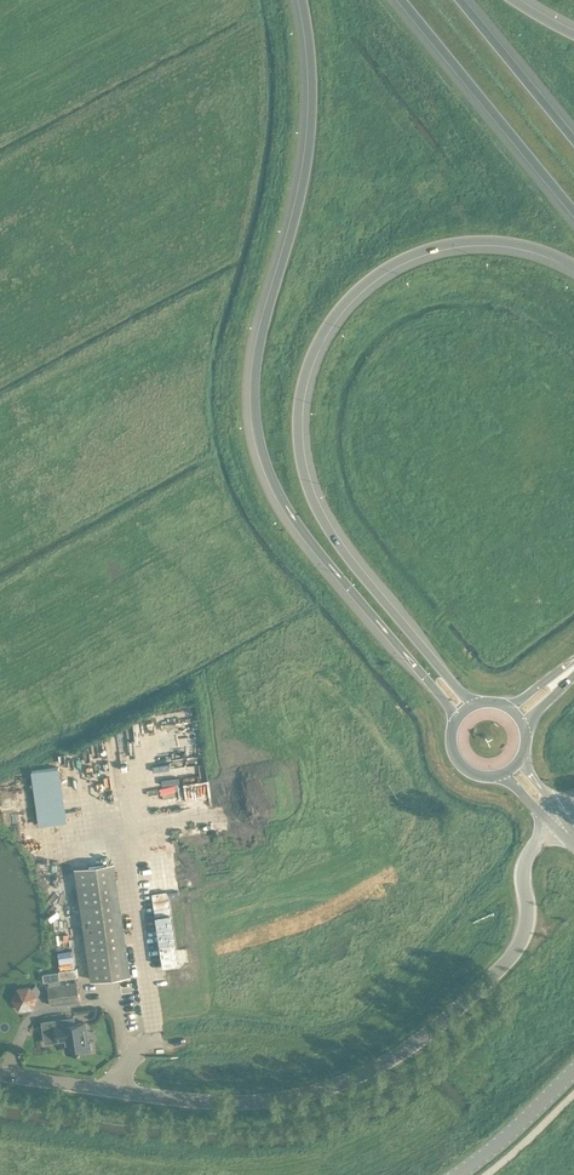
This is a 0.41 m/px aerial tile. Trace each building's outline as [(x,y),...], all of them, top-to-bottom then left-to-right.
[(123,733),(107,736),(111,753),(127,749),(123,733)] [(173,859),(163,859),(163,872),(173,872),(173,859)] [(123,975),(107,863),(76,868),(92,979),(123,975)] [(163,966),(177,964),(170,913),(156,915),(163,966)] [(77,973),(75,964),(57,968),(59,976),(77,973)] [(573,986),(573,971),(573,970),(552,980),(558,993),(573,986)] [(48,979),(49,986),(51,1005),(80,1001),(77,982),(56,985),(55,978),(48,979)] [(12,1000),(20,1010),(33,1009),(38,997),(38,996),(39,992),(36,980),(29,982),(29,986),(17,988),(12,1000)] [(552,991),(547,994),(556,1010),(561,1007),(552,991)] [(539,1026),(552,1018),(543,1004),(530,1012),(539,1026)] [(47,1013),(35,1016),(43,1043),(54,1040),(47,1013)] [(86,1022),(67,1025),(71,1051),(89,1049),(86,1022)] [(65,1035),(65,1023),(52,1023),(53,1036),(65,1035)] [(178,1037),(167,1038),(168,1047),(179,1046),(178,1037)]
